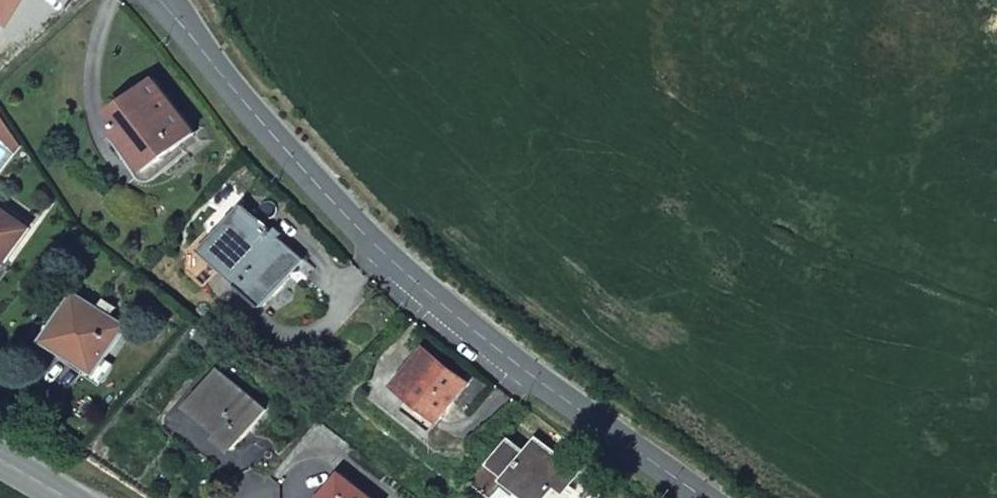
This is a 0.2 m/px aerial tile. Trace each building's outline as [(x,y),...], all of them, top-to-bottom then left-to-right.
[(8,0),(0,0),(0,12),(8,0)] [(150,170),(198,132),(154,79),(114,111),(125,126),(120,130),(150,170)] [(0,114),(0,142),(11,160),(24,152),(0,114)] [(154,180),(157,179),(205,141),(198,132),(150,170),(120,130),(114,135),(141,177),(146,179),(150,180),(154,180)] [(302,257),(280,237),(275,241),(269,235),(274,232),(242,203),(206,243),(244,276),(238,283),(261,304),(302,257)] [(1,265),(27,227),(0,208),(0,264),(1,265)] [(275,241),(280,237),(274,232),(269,235),(275,241)] [(244,276),(206,243),(201,250),(238,283),(244,276)] [(127,327),(111,317),(109,320),(101,315),(103,311),(77,294),(47,341),(96,373),(127,327)] [(109,320),(111,317),(103,311),(101,315),(109,320)] [(212,351),(217,345),(200,330),(194,337),(212,351)] [(475,411),(492,388),(473,373),(467,380),(426,348),(398,386),(444,420),(460,399),(475,411)] [(227,428),(223,433),(219,439),(234,450),(266,411),(218,372),(190,407),(217,429),(221,423),(227,428)] [(217,429),(223,433),(227,428),(221,423),(217,429)] [(581,474),(536,440),(526,451),(511,440),(493,464),(508,476),(505,480),(530,497),(549,497),(558,486),(567,492),(581,474)] [(369,484),(349,468),(324,497),(368,497),(362,493),(369,484)]
